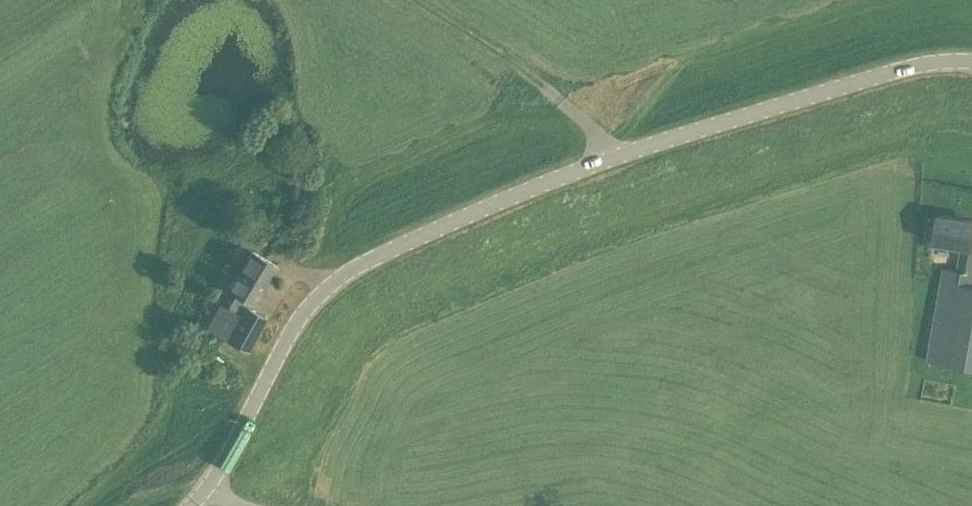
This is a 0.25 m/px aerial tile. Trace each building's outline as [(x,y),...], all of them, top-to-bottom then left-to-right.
[(925,235),(933,236),(933,240),(960,244),(956,267),(942,265),(926,359),(971,367),(971,244),(971,240),(971,219),(937,213),(937,218),(928,216),(925,235)] [(249,349),(267,315),(251,308),(255,302),(277,265),(251,249),(229,287),(237,291),(227,307),(215,329),(227,336),(249,349)]
